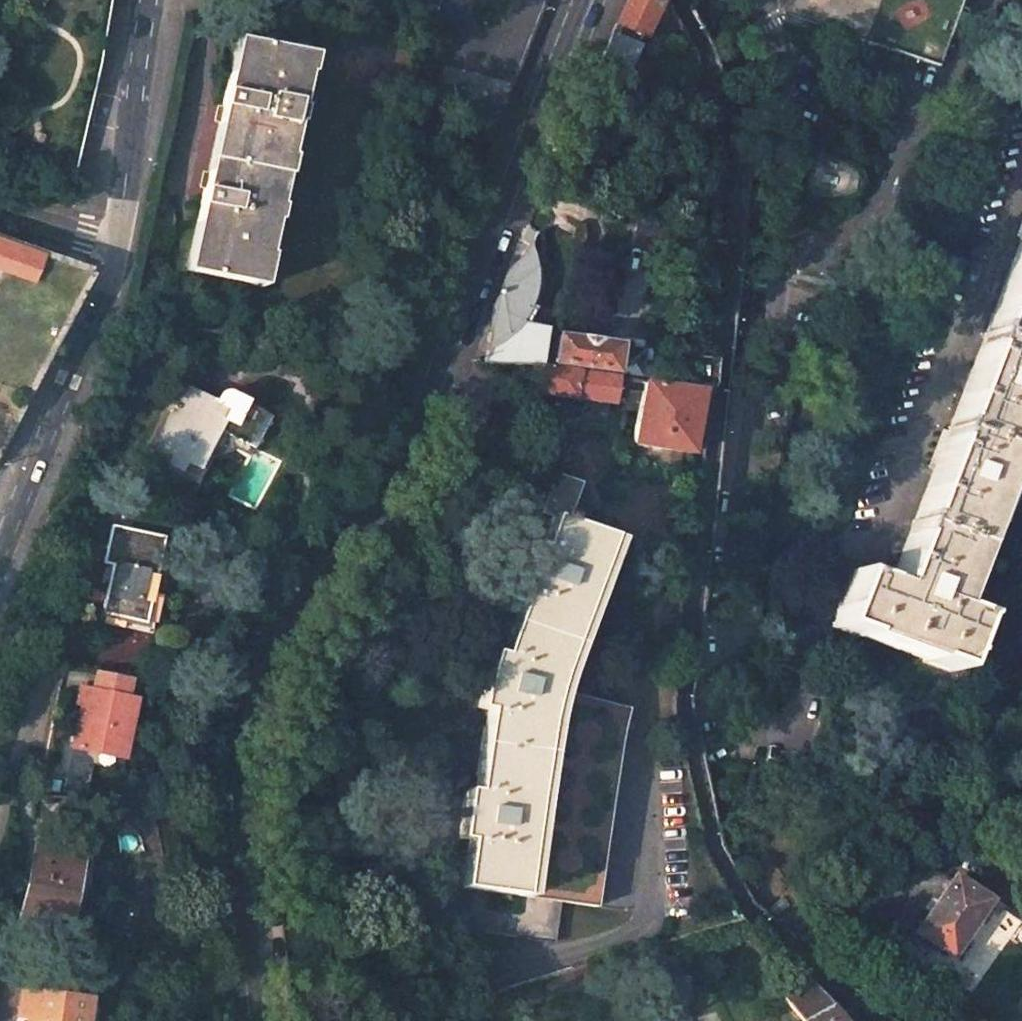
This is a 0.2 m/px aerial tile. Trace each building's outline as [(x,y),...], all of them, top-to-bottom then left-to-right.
[(611,23),(615,25),(636,34),(640,35),(656,0),(621,0),(611,23)] [(960,0),(792,0),(787,13),(864,42),(936,68),(960,0)] [(636,34),(615,25),(611,34),(607,32),(596,57),(625,70),(636,45),(632,43),(636,34)] [(247,37),(240,35),(231,73),(239,74),(247,37)] [(301,50),(247,37),(239,74),(231,73),(223,104),(200,201),(195,220),(203,222),(192,268),(246,281),(301,50)] [(315,54),(301,50),(246,281),(260,284),(315,54)] [(203,222),(195,220),(184,266),(192,268),(203,222)] [(530,287),(531,271),(531,268),(528,252),(526,244),(531,229),(523,225),(516,243),(495,295),(525,304),(530,287)] [(886,581),(851,567),(830,621),(947,667),(968,613),(946,605),(1021,406),(1021,231),(886,581)] [(0,240),(0,268),(32,279),(41,255),(0,240)] [(498,312),(480,358),(534,362),(538,363),(545,325),(527,322),(530,305),(525,304),(495,295),(489,309),(498,312)] [(554,362),(641,377),(645,355),(597,348),(599,340),(559,333),(554,362)] [(680,355),(675,382),(706,387),(709,359),(680,355)] [(616,375),(538,363),(534,362),(530,387),(611,401),(616,375)] [(629,377),(628,389),(641,391),(631,441),(689,452),(700,389),(629,377)] [(197,468),(228,409),(184,386),(149,454),(180,470),(185,461),(197,468)] [(461,882),(596,901),(623,726),(627,703),(556,680),(566,635),(574,614),(607,529),(568,514),(583,474),(555,465),(540,503),(549,506),(538,537),(528,534),(510,579),(521,583),(499,645),(491,643),(478,699),(488,701),(476,786),(464,784),(457,832),(469,834),(461,882)] [(103,609),(147,618),(164,532),(110,521),(103,559),(119,561),(115,581),(108,580),(103,609)] [(124,695),(128,676),(96,669),(93,689),(124,695)] [(85,687),(70,755),(92,760),(95,748),(122,754),(134,698),(124,695),(93,689),(85,687)] [(122,754),(95,748),(92,760),(119,766),(122,754)] [(38,850),(21,926),(63,935),(80,859),(38,850)] [(988,901),(956,878),(943,896),(940,894),(929,911),(932,913),(919,930),(952,953),(963,938),(966,940),(980,920),(977,916),(988,901)] [(525,933),(554,939),(563,903),(534,896),(525,933)] [(809,978),(786,1002),(807,1020),(845,1020),(848,1018),(846,1015),(847,1013),(809,978)] [(94,999),(27,988),(22,1014),(40,1018),(39,1020),(90,1020),(94,999)]
